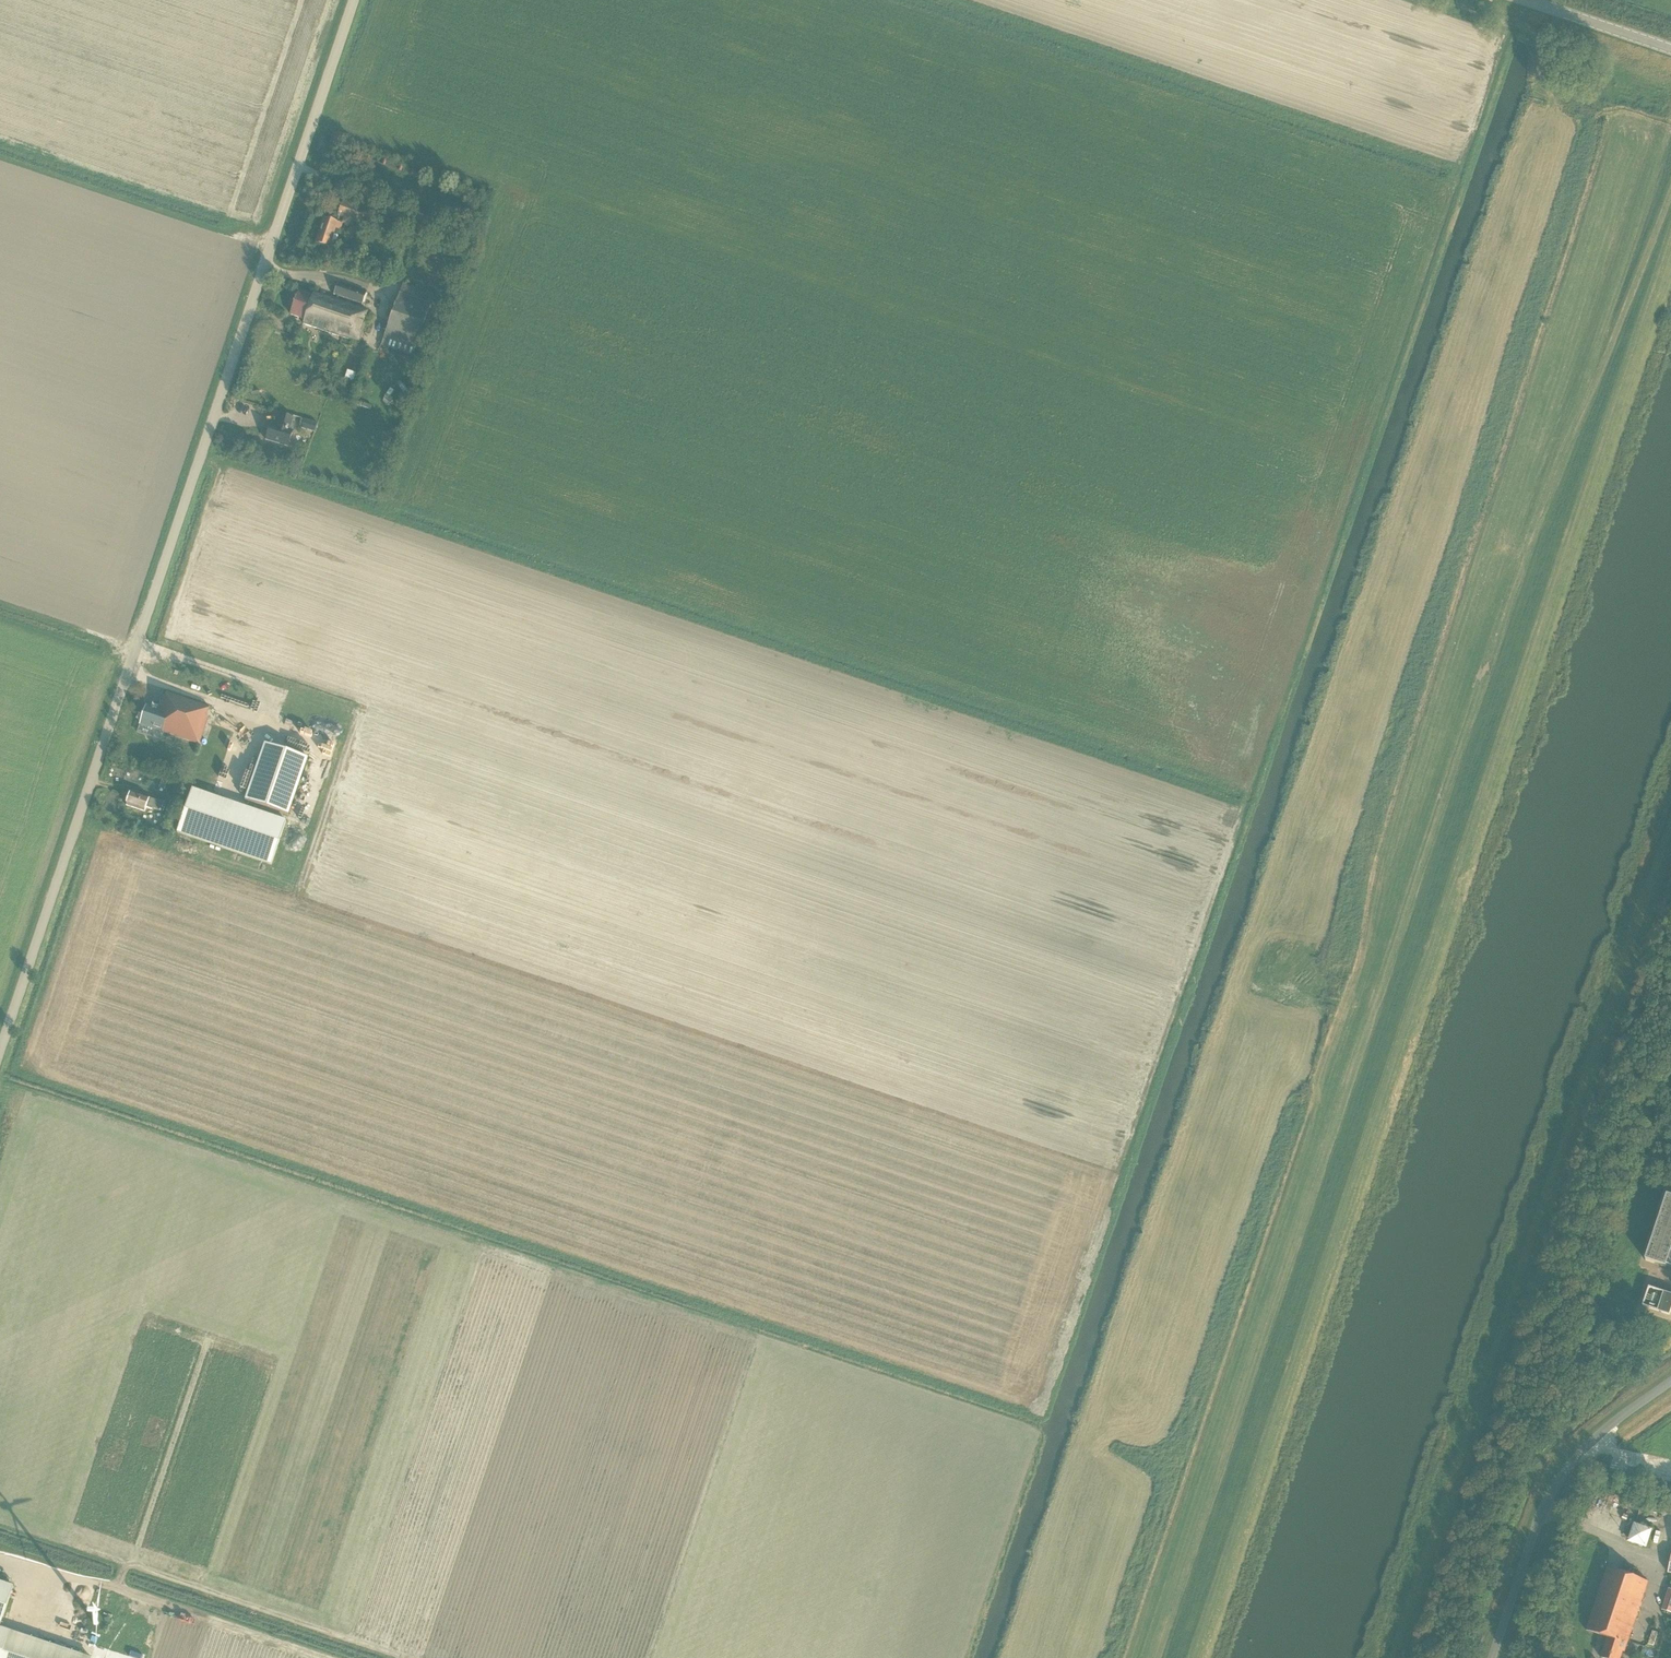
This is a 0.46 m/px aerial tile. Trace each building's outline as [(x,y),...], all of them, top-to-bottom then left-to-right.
[(349,183),(347,190),(354,192),(356,186),(349,183)] [(363,225),(368,208),(343,199),(337,216),(363,225)] [(341,230),(343,224),(324,217),(315,242),(330,248),(336,228),(341,230)] [(346,240),(347,232),(338,231),(338,239),(346,240)] [(446,280),(449,274),(453,275),(454,269),(443,265),(441,271),(443,272),(441,278),(446,280)] [(363,304),(367,292),(338,282),(334,294),(363,304)] [(412,356),(435,293),(403,282),(381,345),(412,356)] [(312,295),(299,291),(291,314),(304,319),(303,323),(353,340),(351,345),(357,347),(359,343),(367,320),(365,320),(368,310),(314,291),(312,295)] [(348,371),(345,379),(353,382),(356,374),(348,371)] [(265,439),(289,447),(294,430),(291,429),(294,418),(280,413),(277,424),(271,423),(265,439)] [(301,428),(315,432),(317,423),(304,419),(301,428)] [(206,716),(209,707),(167,692),(163,702),(162,701),(159,709),(146,705),(140,724),(200,745),(209,717),(206,716)] [(309,757),(265,742),(245,800),(289,814),(309,757)] [(230,765),(234,748),(225,746),(220,762),(230,765)] [(286,820),(193,788),(177,833),(271,865),(286,820)] [(164,802),(131,791),(126,805),(145,812),(147,807),(152,809),(153,808),(161,811),(164,802)] [(1668,1195),(1646,1260),(1666,1267),(1667,1265),(1670,1266),(1670,1196),(1668,1195)] [(1643,1305),(1670,1314),(1670,1310),(1670,1294),(1649,1286),(1643,1305)] [(1472,1438),(1474,1427),(1466,1426),(1465,1437),(1472,1438)] [(1640,1510),(1635,1523),(1642,1525),(1646,1512),(1640,1510)] [(1634,1523),(1628,1542),(1647,1548),(1653,1529),(1642,1525),(1635,1523),(1634,1523)] [(1600,1657),(1622,1657),(1624,1653),(1626,1653),(1649,1582),(1607,1567),(1585,1631),(1607,1638),(1600,1657)] [(0,1628),(14,1586),(0,1582),(0,1628)] [(87,1594),(96,1596),(98,1590),(89,1588),(87,1594)] [(1670,1611),(1670,1588),(1669,1588),(1662,1608),(1670,1611)] [(85,1613),(78,1619),(86,1629),(93,1623),(85,1613)] [(30,1618),(26,1629),(35,1633),(39,1622),(30,1618)] [(72,1642),(73,1626),(41,1623),(39,1638),(72,1642)] [(0,1628),(0,1657),(91,1657),(0,1628)] [(1653,1645),(1658,1632),(1653,1631),(1649,1643),(1653,1645)]
